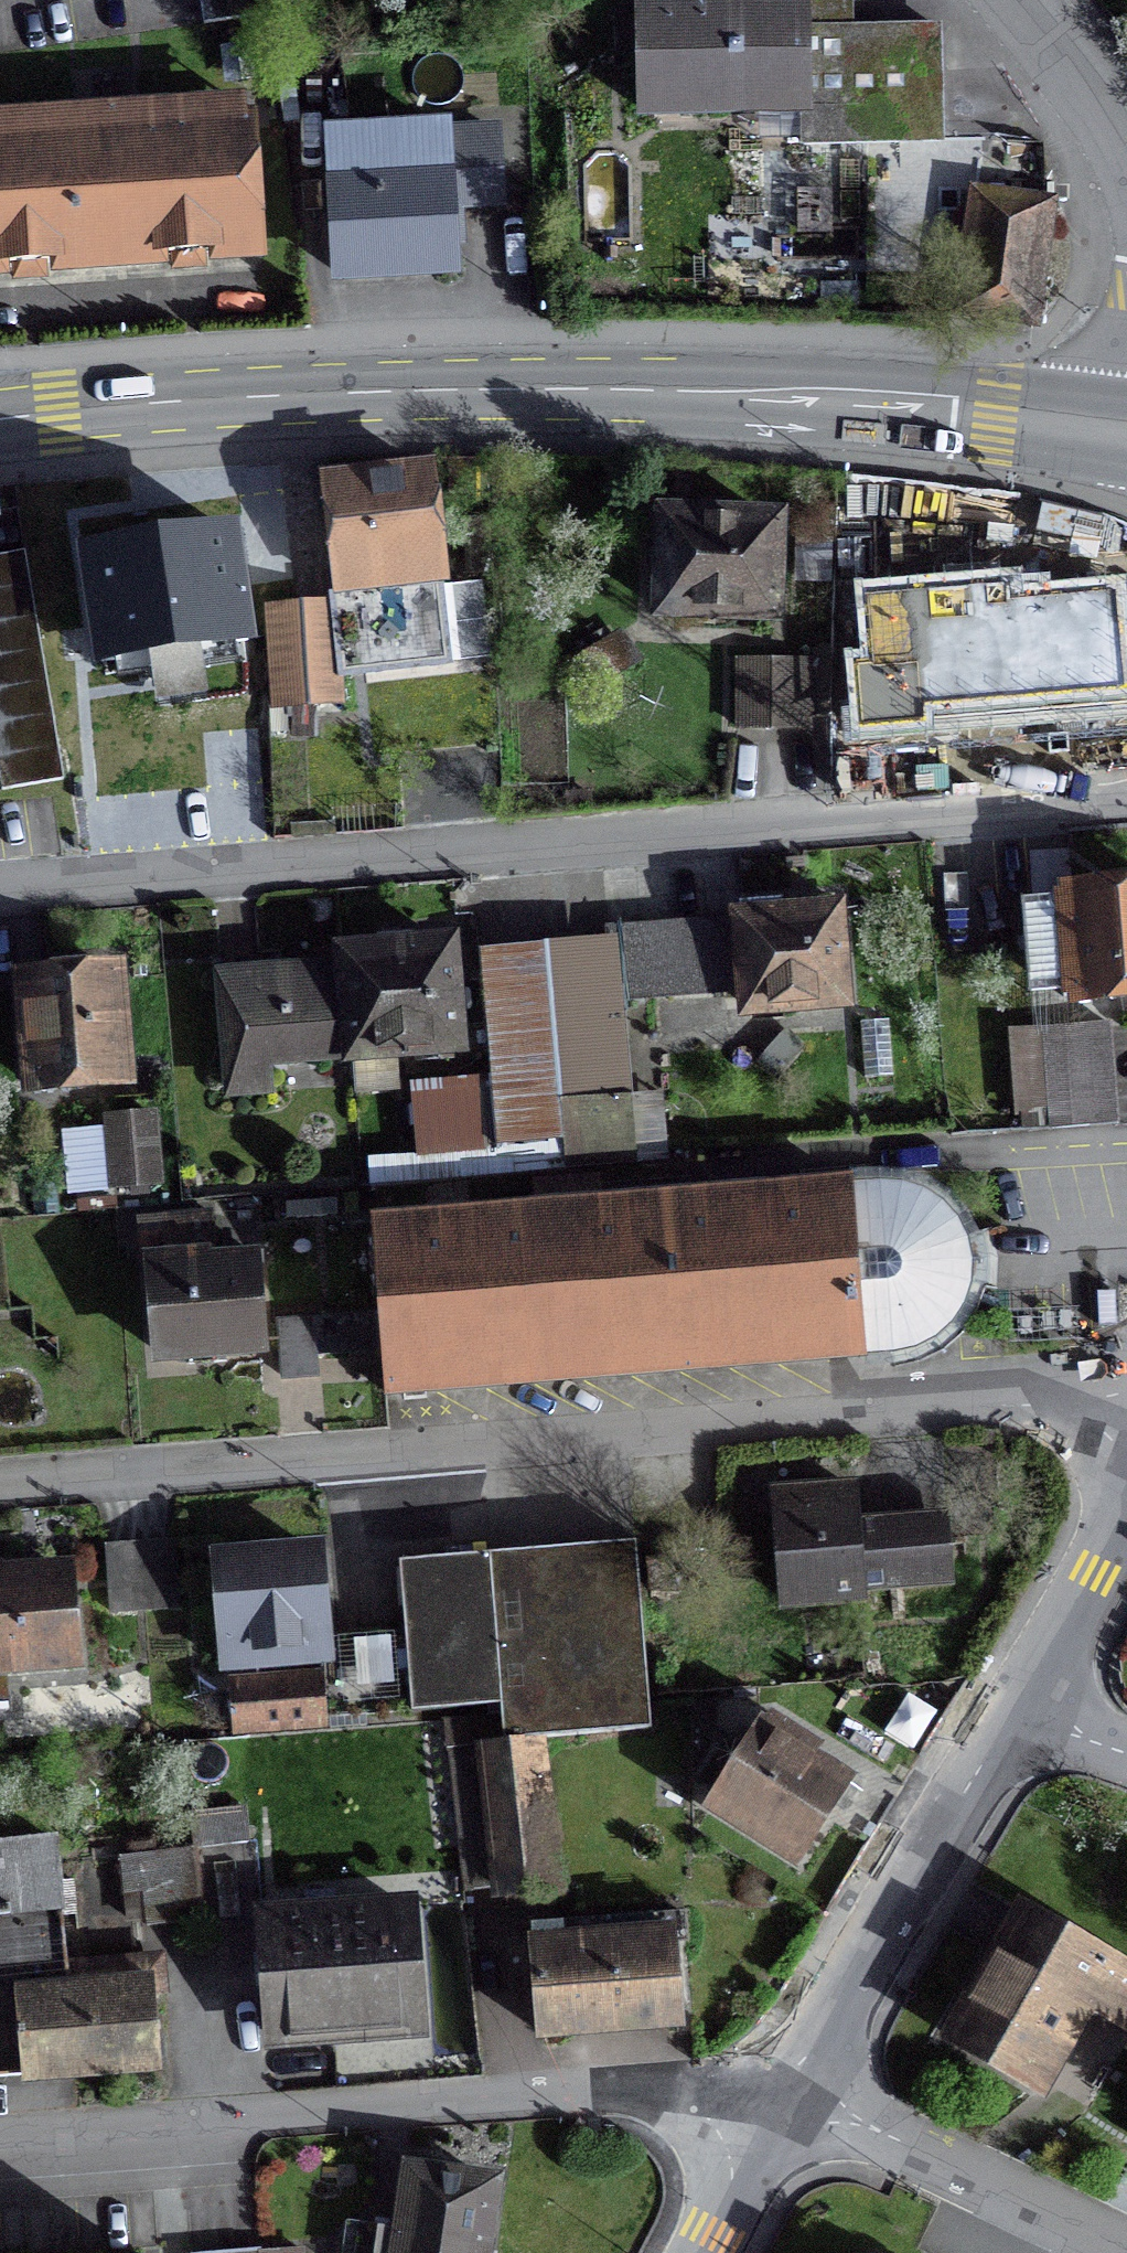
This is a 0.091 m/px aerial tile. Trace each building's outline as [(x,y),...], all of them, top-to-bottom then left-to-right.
[(200,27),(262,18),(259,0),(196,0),(200,27)] [(766,10),(636,12),(638,113),(801,109),(802,146),(936,144),(933,31),(845,33),(844,0),(766,0),(766,10)] [(252,252),(244,132),(240,132),(122,140),(121,116),(0,124),(0,268),(252,252)] [(331,182),(337,278),(448,272),(443,201),(496,198),(492,135),(437,138),(437,133),(400,135),(402,178),(331,182)] [(953,317),(1032,328),(1049,205),(971,193),(953,317)] [(322,489),(335,598),(439,586),(426,476),(322,489)] [(239,625),(222,503),(79,525),(94,629),(199,614),(201,630),(239,625)] [(773,524),(662,520),(658,615),(769,619),(773,524)] [(965,625),(971,626),(971,642),(1074,645),(1075,630),(1081,630),(1084,536),(968,532),(965,625)] [(21,554),(0,558),(0,792),(60,782),(35,639),(21,554)] [(338,706),(331,606),(263,611),(270,709),(338,706)] [(826,652),(825,664),(735,664),(734,730),(779,731),(801,731),(801,718),(823,718),(877,721),(920,722),(923,656),(826,652)] [(1077,725),(937,736),(936,783),(1076,772),(1077,725)] [(1067,899),(1052,900),(1060,999),(1126,994),(1126,891),(1067,896),(1067,899)] [(737,909),(738,924),(604,935),(606,963),(609,1004),(620,1003),(744,993),(745,1011),(837,1004),(829,901),(737,909)] [(375,939),(376,954),(340,957),(341,969),(348,1058),(454,1049),(445,949),(409,952),(407,936),(375,939)] [(550,967),(565,1170),(632,1165),(620,1003),(609,1004),(606,963),(550,967)] [(217,979),(225,1068),(348,1058),(341,969),(217,979)] [(120,1082),(111,976),(20,983),(29,1089),(120,1082)] [(1048,1132),(1115,1126),(1107,1027),(1040,1032),(1048,1132)] [(412,1092),(417,1152),(506,1145),(500,1084),(412,1092)] [(150,1117),(103,1122),(109,1190),(156,1186),(150,1117)] [(846,1186),(369,1224),(383,1396),(860,1358),(859,1350),(882,1348),(883,1355),(889,1355),(911,1350),(931,1340),(948,1325),(960,1307),(966,1283),(951,1280),(950,1265),(948,1249),(963,1244),(953,1222),(938,1205),(920,1193),(898,1186),(870,1186),(870,1193),(847,1195),(846,1186)] [(162,1258),(148,1260),(155,1356),(184,1354),(185,1367),(213,1365),(212,1351),(255,1348),(247,1255),(212,1258),(209,1216),(161,1220),(160,1207),(133,1210),(137,1243),(160,1240),(162,1258)] [(347,1319),(275,1325),(280,1380),(312,1377),(311,1356),(349,1354),(347,1319)] [(848,1490),(773,1496),(782,1602),(855,1596),(855,1592),(850,1526),(848,1490)] [(926,1520),(850,1526),(855,1592),(946,1585),(942,1541),(928,1542),(926,1520)] [(174,1610),(169,1544),(137,1546),(142,1612),(174,1610)] [(647,1732),(632,1545),(396,1564),(401,1634),(355,1637),(363,1717),(498,1705),(499,1717),(441,1723),(444,1748),(535,1741),(647,1732)] [(137,1546),(103,1548),(107,1615),(142,1612),(137,1546)] [(312,1554),(215,1560),(225,1671),(256,1669),(254,1639),(318,1634),(312,1554)] [(11,1567),(0,1567),(0,1701),(5,1701),(2,1666),(69,1660),(62,1575),(12,1579),(11,1567)] [(313,1693),(312,1683),(230,1690),(233,1736),(316,1729),(315,1714),(323,1704),(323,1702),(313,1693)] [(711,1807),(792,1859),(840,1784),(759,1732),(711,1807)] [(493,1891),(551,1885),(535,1741),(477,1747),(493,1891)] [(50,1843),(0,1848),(0,2079),(151,2067),(142,1978),(105,1982),(106,1993),(42,1999),(40,1982),(63,1980),(50,1843)] [(139,1893),(143,1929),(198,1923),(189,1850),(116,1859),(120,1895),(139,1893)] [(262,1920),(271,2041),(413,2030),(404,1910),(262,1920)] [(1023,1916),(951,2040),(1027,2083),(1072,2003),(1112,2026),(1126,2001),(1126,1976),(1023,1916)] [(665,1918),(530,1928),(538,2035),(674,2025),(665,1918)] [(399,2233),(356,2227),(353,2252),(477,2252),(487,2186),(408,2175),(399,2233)]
